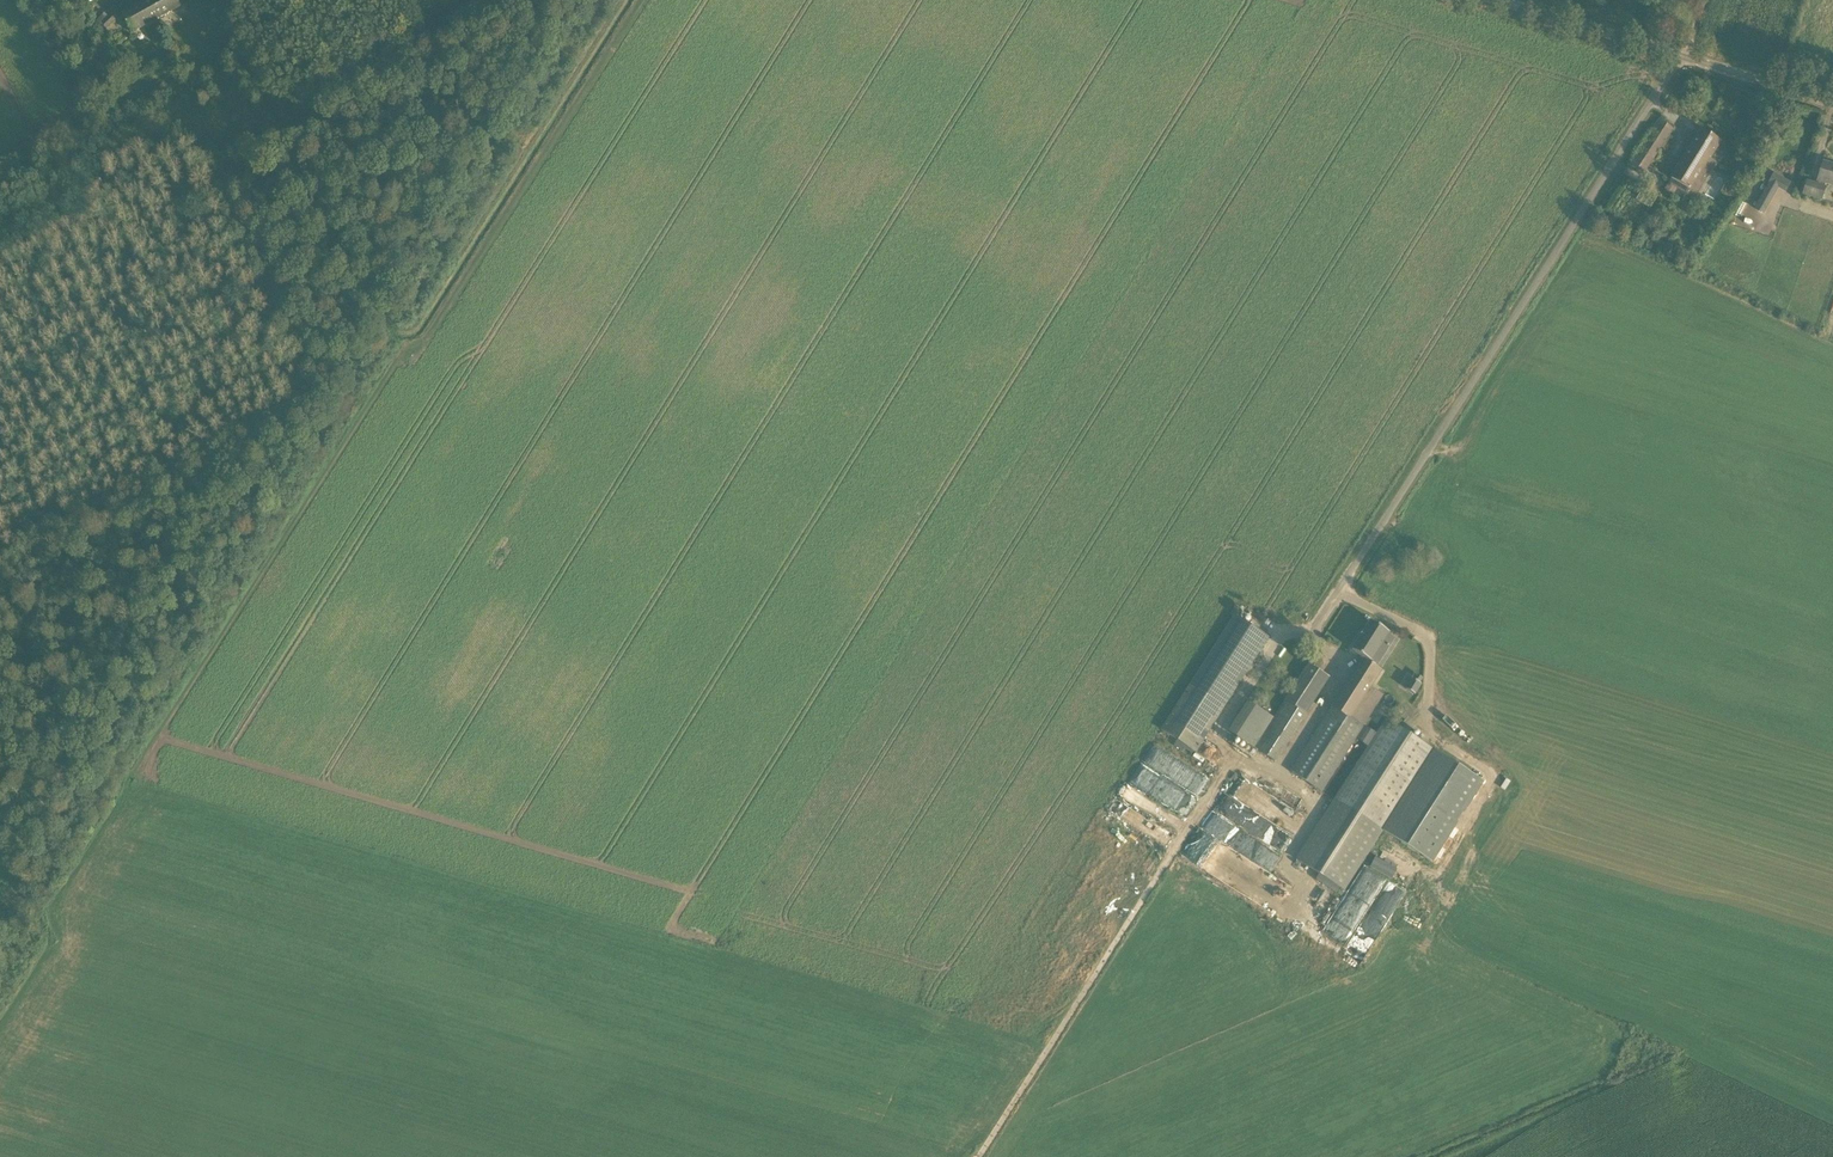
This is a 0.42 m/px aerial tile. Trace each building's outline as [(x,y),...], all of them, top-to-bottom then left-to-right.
[(157,19),(182,5),(179,0),(149,0),(147,1),(157,19)] [(157,19),(147,1),(123,15),(133,33),(157,19)] [(109,16),(99,26),(104,32),(113,23),(116,20),(111,14),(109,16)] [(1644,174),(1667,139),(1673,129),(1659,119),(1630,164),(1644,174)] [(1690,190),(1698,195),(1717,163),(1710,159),(1720,141),(1701,130),(1664,190),(1683,202),(1690,190)] [(1823,163),(1818,181),(1817,185),(1807,182),(1803,196),(1822,202),(1827,187),(1825,186),(1826,183),(1832,186),(1832,166),(1823,163)] [(1778,189),(1785,192),(1790,183),(1774,174),(1755,209),(1764,215),(1778,189)] [(1162,730),(1196,752),(1269,637),(1235,616),(1162,730)] [(1372,620),(1353,649),(1372,661),(1379,651),(1385,654),(1396,637),(1389,634),(1391,632),(1372,620)] [(1319,790),(1352,740),(1353,738),(1356,740),(1364,726),(1362,725),(1383,693),(1372,686),(1382,671),(1363,659),(1291,772),(1301,779),(1319,790)] [(1276,762),(1307,714),(1331,678),(1320,671),(1310,664),(1254,749),(1276,762)] [(1411,678),(1405,689),(1416,695),(1422,684),(1411,678)] [(1319,824),(1295,860),(1344,891),(1383,831),(1386,828),(1392,831),(1389,836),(1430,861),(1462,809),(1466,811),(1484,782),(1435,751),(1386,719),(1376,734),(1368,747),(1334,800),(1319,824)] [(1187,788),(1198,771),(1153,742),(1142,760),(1187,788)] [(1275,869),(1305,811),(1235,776),(1216,814),(1222,817),(1211,837),(1275,869)] [(1125,782),(1118,793),(1136,804),(1143,792),(1125,782)] [(1118,808),(1119,809),(1124,805),(1117,797),(1107,806),(1114,812),(1118,808)] [(1372,948),(1404,895),(1361,869),(1323,931),(1347,945),(1353,936),(1372,948)]
